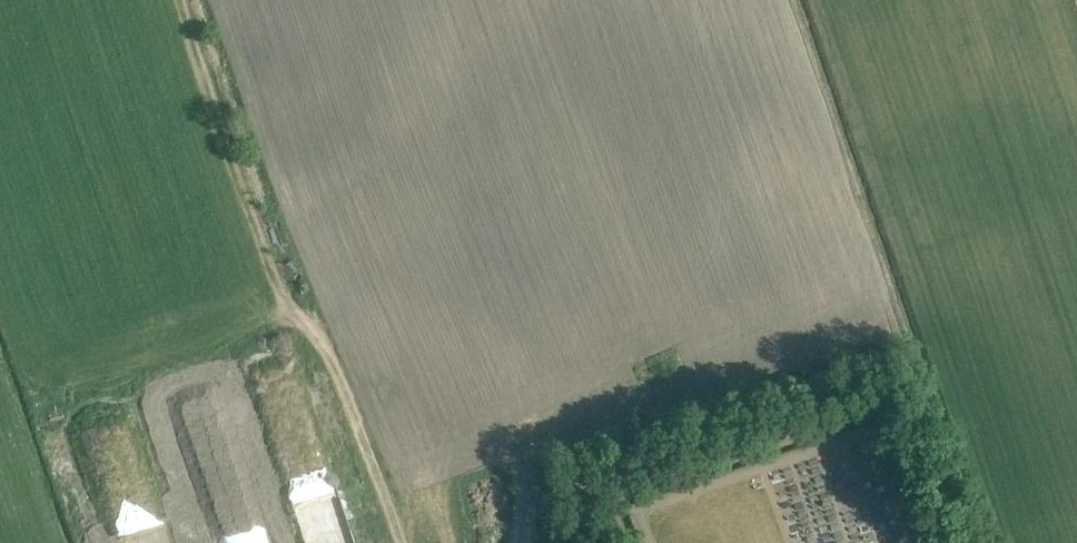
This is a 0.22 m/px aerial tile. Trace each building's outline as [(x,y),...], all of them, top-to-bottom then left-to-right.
[(252,467),(244,431),(213,438),(221,474),(252,467)]
